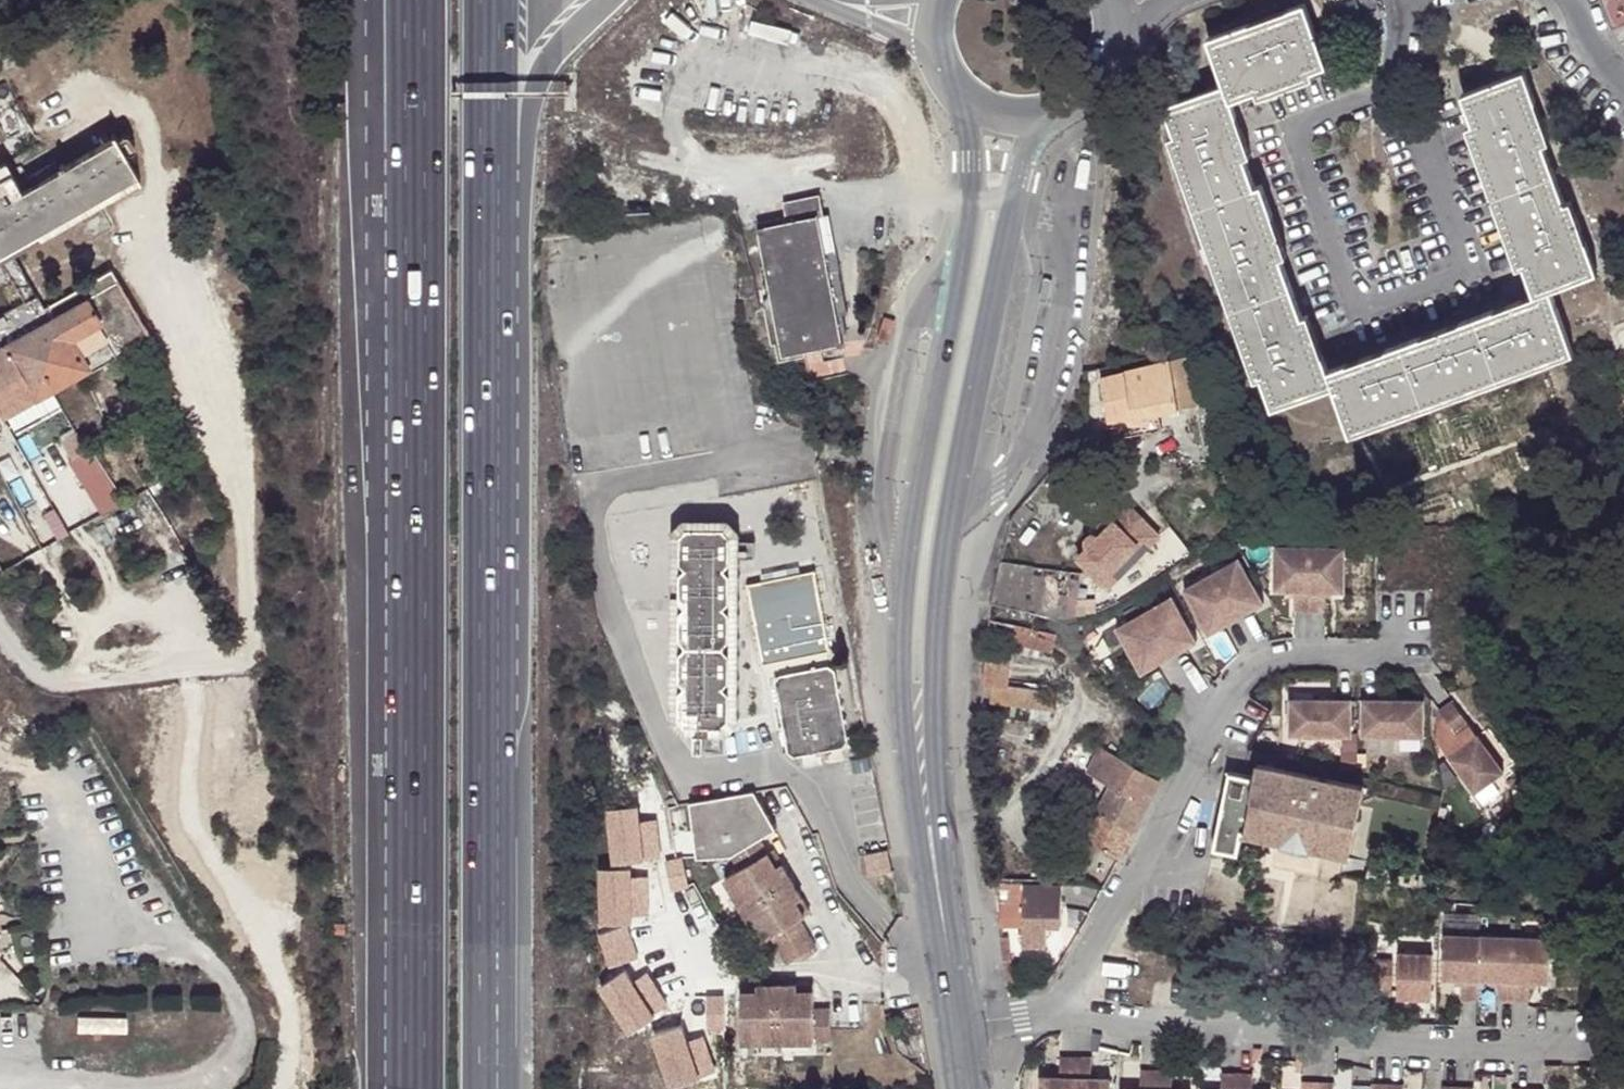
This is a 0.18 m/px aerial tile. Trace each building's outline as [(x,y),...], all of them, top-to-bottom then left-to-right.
[(1165,107),(1175,137),(1201,207),(1238,308),(1263,378),(1274,409),(1335,385),(1353,433),(1428,406),(1574,352),(1551,289),(1598,271),(1587,240),(1577,243),(1573,232),(1583,229),(1577,213),(1567,216),(1562,204),(1565,203),(1544,145),(1541,146),(1537,135),(1547,132),(1541,115),(1530,118),(1526,106),(1536,103),(1525,72),(1464,94),(1475,123),(1502,194),(1527,263),(1538,293),(1542,304),(1530,308),(1526,298),(1511,303),(1515,314),(1503,318),(1499,308),(1466,319),(1470,330),(1454,336),(1450,325),(1433,331),(1437,342),(1425,347),(1420,336),(1387,348),(1391,359),(1378,364),(1374,353),(1359,359),(1364,369),(1350,374),(1346,363),(1330,369),(1325,355),(1315,359),(1310,346),(1320,342),(1314,326),(1305,330),(1300,318),(1303,316),(1282,258),(1278,259),(1274,246),(1283,242),(1278,226),(1268,230),(1264,217),(1273,214),(1263,185),(1256,187),(1246,158),(1242,159),(1237,146),(1248,142),(1242,127),(1232,131),(1227,119),(1237,115),(1232,99),(1258,89),(1313,69),(1328,64),(1305,3),(1210,38),(1226,84),(1165,107)] [(1316,76),(1313,69),(1258,89),(1261,97),(1316,76)] [(1541,115),(1536,103),(1526,106),(1530,118),(1541,115)] [(1242,127),(1237,115),(1227,119),(1232,131),(1242,127)] [(1519,266),(1527,263),(1502,194),(1475,123),(1468,126),(1495,199),(1519,266)] [(1541,146),(1544,145),(1551,142),(1547,132),(1537,135),(1541,146)] [(139,173),(117,136),(24,191),(7,162),(2,164),(0,165),(0,254),(41,230),(139,173)] [(1201,207),(1175,137),(1168,139),(1193,205),(1224,290),(1257,380),(1263,378),(1238,308),(1201,207)] [(1252,155),(1248,142),(1237,146),(1242,159),(1246,158),(1252,155)] [(13,254),(142,179),(139,173),(41,230),(0,254),(0,261),(2,260),(13,254)] [(782,236),(778,218),(758,222),(767,265),(761,265),(765,284),(770,283),(774,300),(765,302),(773,342),(782,340),(786,357),(806,353),(805,349),(803,340),(841,331),(847,330),(843,313),(848,311),(836,251),(825,253),(818,217),(824,216),(820,195),(784,203),(787,216),(791,234),(782,236)] [(1567,216),(1577,213),(1572,201),(1565,203),(1562,204),(1567,216)] [(1278,226),(1273,214),(1264,217),(1268,230),(1278,226)] [(787,216),(778,218),(782,236),(791,234),(787,216)] [(1577,243),(1587,240),(1583,229),(1573,232),(1577,243)] [(1288,255),(1283,242),(1274,246),(1278,259),(1282,258),(1288,255)] [(4,419),(92,367),(94,370),(120,355),(118,352),(149,334),(112,269),(45,309),(13,254),(2,260),(25,301),(0,316),(0,339),(4,346),(0,348),(0,413),(4,419)] [(1538,293),(1526,298),(1530,308),(1542,304),(1538,293)] [(1511,303),(1499,308),(1503,318),(1515,314),(1511,303)] [(1310,314),(1303,316),(1300,318),(1305,330),(1314,326),(1310,314)] [(880,339),(890,342),(896,321),(886,318),(880,339)] [(1466,319),(1450,325),(1454,336),(1470,330),(1466,319)] [(803,340),(805,349),(843,342),(841,331),(803,340)] [(1433,331),(1420,336),(1425,347),(1437,342),(1433,331)] [(1325,355),(1320,342),(1310,346),(1315,359),(1325,355)] [(1387,348),(1374,353),(1378,364),(1391,359),(1387,348)] [(1190,355),(1105,378),(1111,419),(1199,405),(1190,355)] [(1359,359),(1346,363),(1350,374),(1364,369),(1359,359)] [(96,517),(118,506),(79,430),(57,441),(96,517)] [(1132,501),(1114,520),(1098,536),(1096,534),(1094,533),(1091,534),(1089,534),(1088,535),(1086,537),(1085,538),(1085,540),(1085,542),(1087,547),(1077,558),(1110,589),(1163,534),(1132,501)] [(672,534),(672,596),(672,667),(671,725),(685,736),(698,737),(698,734),(707,735),(707,737),(729,737),(740,726),(741,666),(741,599),(741,534),(729,522),(685,522),(672,534)] [(727,531),(687,530),(687,533),(681,539),(681,565),(687,570),(682,576),(682,602),(688,608),(681,615),(682,642),(686,645),(687,650),(681,655),(681,681),(687,688),(682,695),(681,720),(687,725),(687,727),(727,727),(727,725),(732,720),(732,694),(726,688),(732,682),(732,654),(727,650),(727,646),(732,641),(732,614),(726,608),(732,602),(732,575),(727,570),(732,566),(732,538),(727,533),(727,531)] [(1349,547),(1279,547),(1279,591),(1298,591),(1298,611),(1329,611),(1329,591),(1349,591),(1349,547)] [(1240,555),(1186,588),(1212,631),(1267,598),(1240,555)] [(1036,565),(1004,560),(993,604),(1077,616),(1082,572),(1036,566),(1036,565)] [(1175,595),(1120,628),(1146,672),(1201,638),(1175,595)] [(992,619),(990,638),(1034,647),(1054,652),(1059,634),(992,619)] [(1034,647),(990,638),(989,649),(1012,651),(1033,656),(1034,647)] [(781,677),(776,683),(791,754),(798,759),(845,749),(850,743),(837,673),(830,668),(781,677)] [(1356,698),(1295,698),(1295,734),(1339,735),(1339,729),(1356,729),(1356,698)] [(1367,698),(1367,729),(1384,729),(1385,735),(1429,735),(1429,698),(1367,698)] [(1440,714),(1432,738),(1474,796),(1504,775),(1453,705),(1440,714)] [(698,734),(698,737),(697,751),(707,751),(707,737),(707,735),(698,734)] [(1163,778),(1102,746),(1089,770),(1113,783),(1087,834),(1123,853),(1163,778)] [(1366,784),(1258,763),(1256,775),(1231,771),(1216,850),(1241,854),(1245,833),(1286,840),(1286,843),(1313,848),(1313,846),(1352,853),(1366,784)] [(755,792),(689,804),(695,860),(729,857),(758,839),(775,829),(755,792)] [(758,839),(729,857),(745,883),(735,888),(745,905),(788,882),(778,864),(773,867),(766,853),(758,839)] [(778,864),(771,851),(766,853),(773,867),(778,864)] [(871,876),(891,871),(887,852),(887,851),(867,855),(871,876)] [(1063,881),(1025,879),(1023,941),(1047,942),(1047,923),(1062,923),(1063,881)] [(788,882),(745,905),(754,923),(764,918),(779,947),(793,939),(802,934),(808,931),(800,916),(793,902),(797,900),(788,882)] [(797,900),(793,902),(800,916),(805,914),(797,900)] [(802,934),(793,939),(795,943),(804,938),(802,934)] [(1551,982),(1552,938),(1446,935),(1445,980),(1464,980),(1463,1000),(1480,1000),(1480,980),(1501,981),(1500,1001),(1532,1001),(1532,982),(1551,982)] [(1434,955),(1400,954),(1399,999),(1433,1000),(1434,955)] [(1380,960),(1379,992),(1394,993),(1395,961),(1380,960)] [(748,973),(732,973),(731,1016),(767,1017),(768,968),(748,967),(748,973)] [(788,968),(768,968),(767,1017),(803,1017),(803,1007),(820,1007),(820,974),(804,974),(788,974),(788,968)] [(1046,1088),(1116,1088),(1116,1082),(1097,1082),(1097,1062),(1066,1061),(1065,1081),(1046,1080),(1046,1088)] [(1177,1075),(1146,1074),(1145,1088),(1177,1088),(1177,1075)] [(1258,1077),(1227,1076),(1226,1088),(1258,1088),(1258,1077)]
